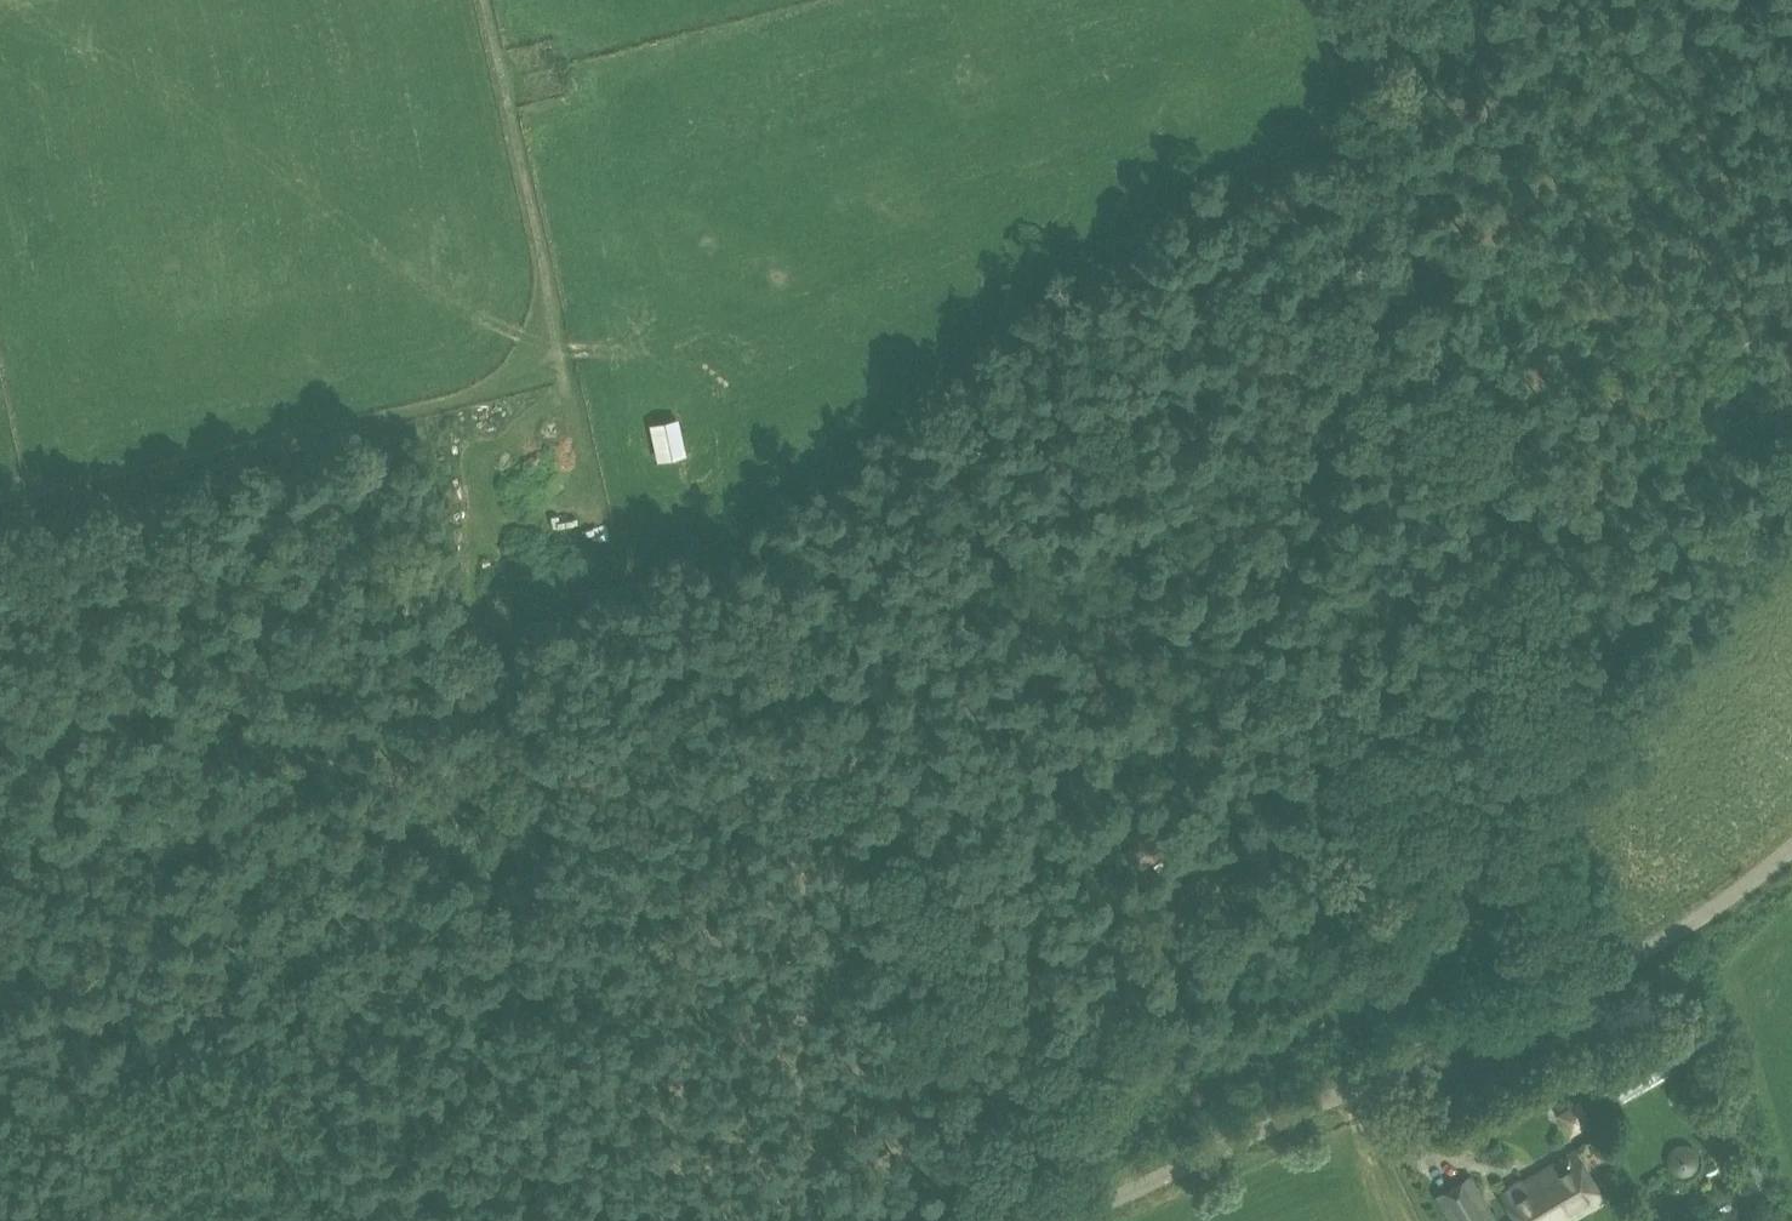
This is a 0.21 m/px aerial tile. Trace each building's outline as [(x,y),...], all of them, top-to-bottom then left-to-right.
[(1276,358),(1281,369),(1295,363),(1291,352),(1276,358)] [(1230,379),(1238,397),(1249,393),(1241,374),(1230,379)] [(679,417),(650,423),(658,460),(687,454),(679,417)] [(1138,786),(1152,805),(1161,798),(1147,779),(1138,786)] [(1120,852),(1134,872),(1162,853),(1148,833),(1120,852)] [(1244,881),(1225,891),(1233,904),(1251,894),(1244,881)] [(1557,1111),(1571,1134),(1594,1121),(1580,1098),(1557,1111)] [(1521,1220),(1563,1220),(1604,1197),(1576,1149),(1503,1192),(1521,1220)] [(1452,1220),(1484,1220),(1496,1214),(1471,1172),(1435,1194),(1452,1220)]
